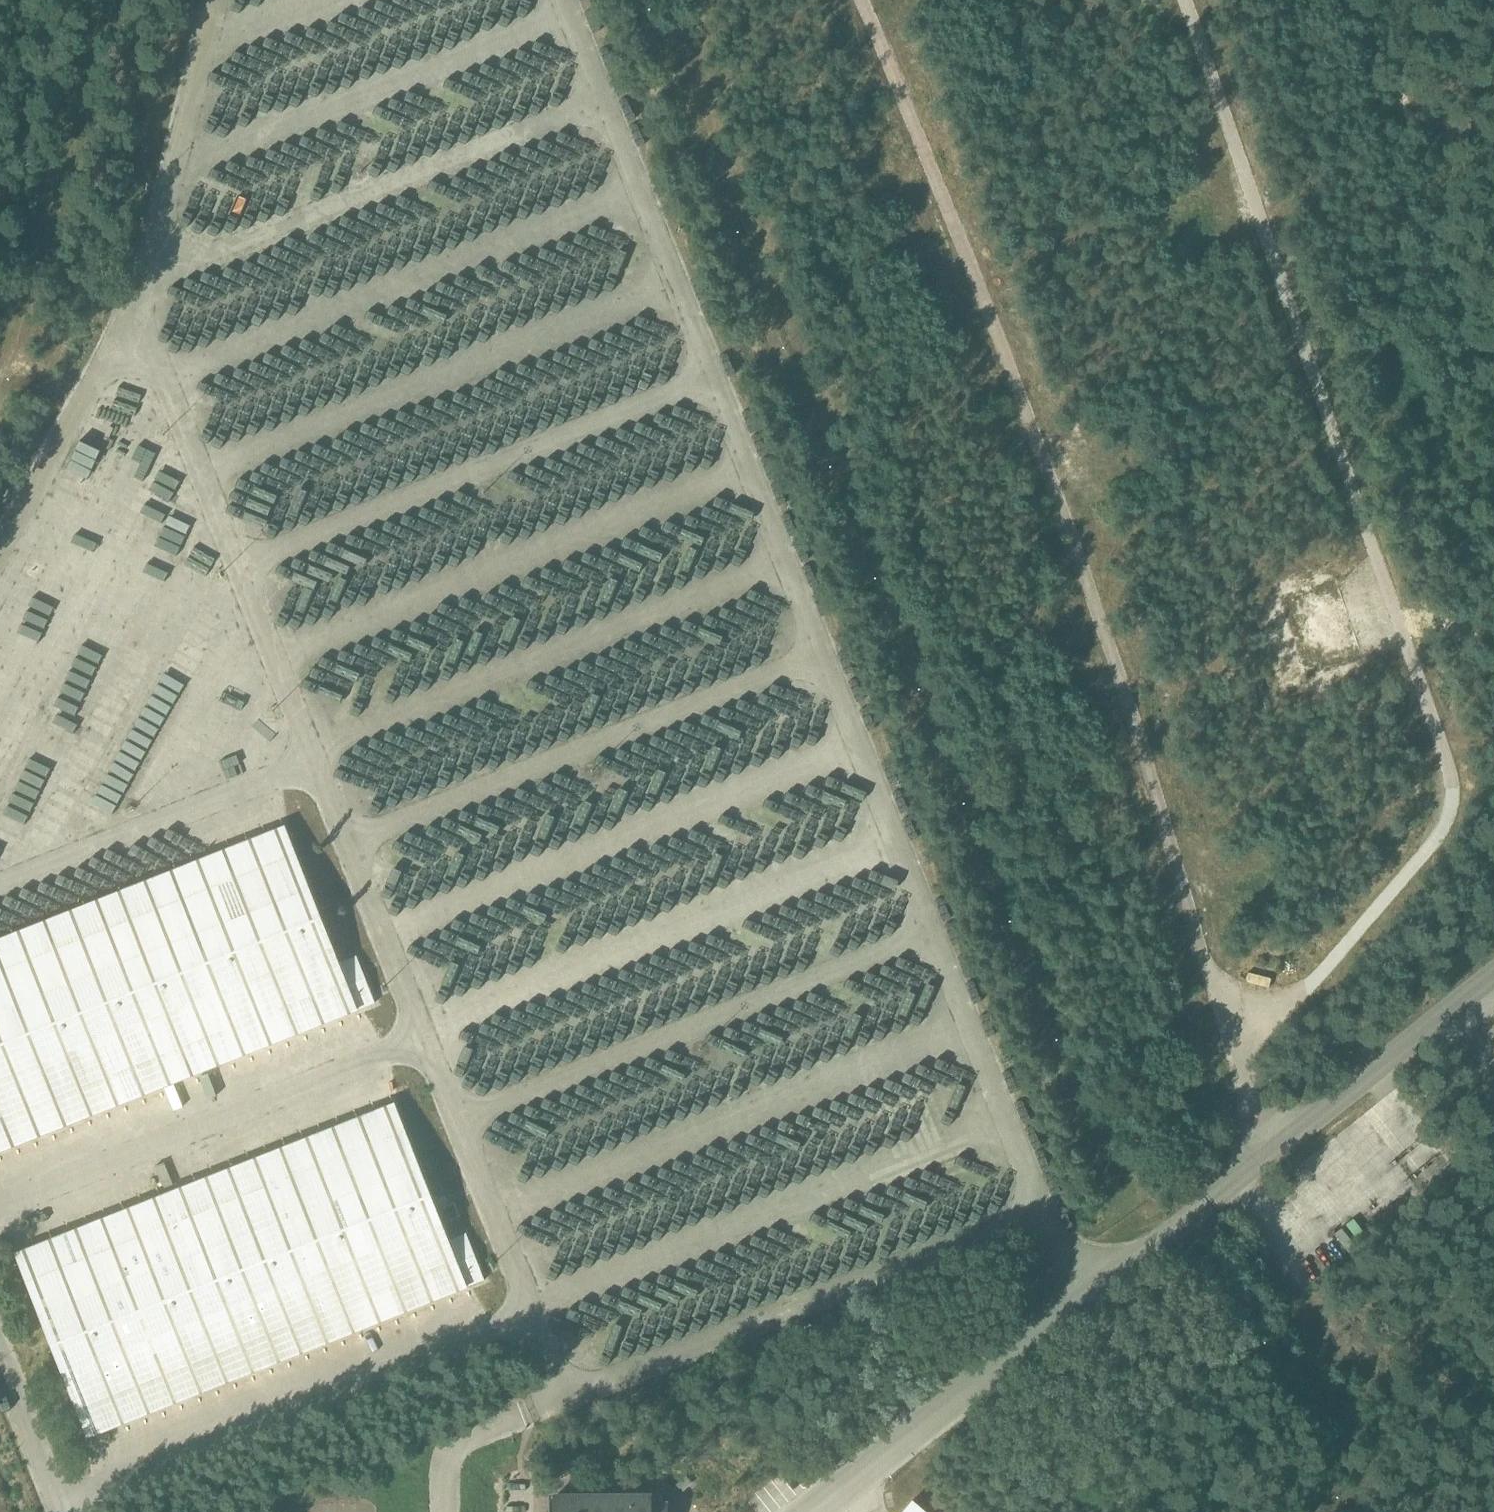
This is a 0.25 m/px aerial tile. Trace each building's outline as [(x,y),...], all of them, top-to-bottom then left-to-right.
[(0,939),(0,1151),(357,1009),(361,1008),(375,1002),(356,956),(339,963),(285,827),(0,939)] [(467,1288),(467,1286),(484,1280),(466,1233),(449,1240),(394,1102),(15,1252),(88,1438),(467,1288)] [(666,1504),(650,1504),(650,1496),(554,1496),(554,1511),(666,1511),(666,1504)] [(912,1501),(902,1511),(925,1511),(912,1501)]
